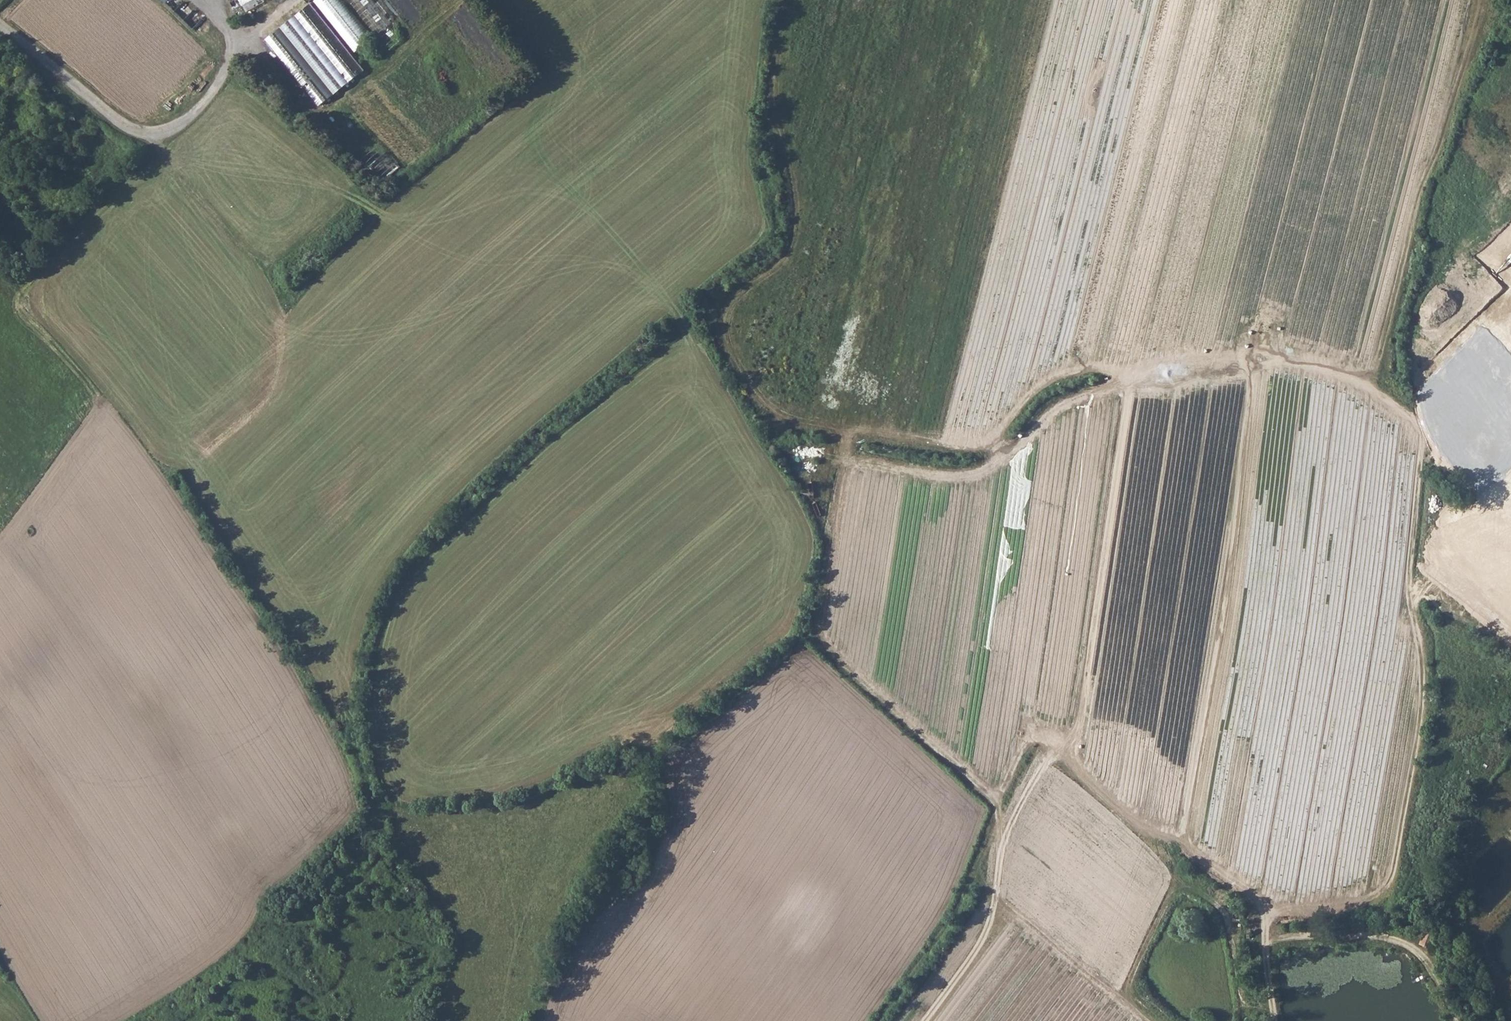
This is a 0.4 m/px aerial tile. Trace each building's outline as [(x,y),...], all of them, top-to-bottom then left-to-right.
[(356,50),(373,37),(343,0),(314,0),(356,50)] [(266,37),(321,102),(364,66),(309,1),(266,37)] [(1432,948),(1436,934),(1425,930),(1420,945),(1432,948)]
